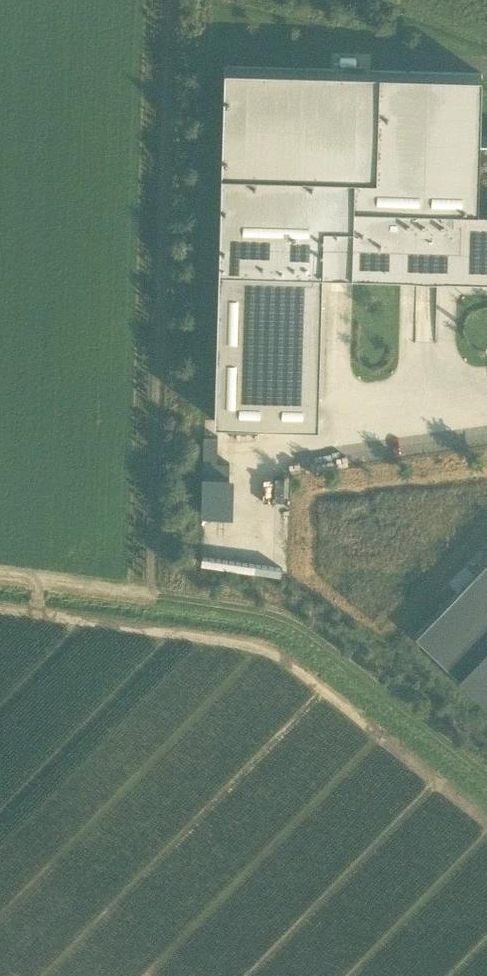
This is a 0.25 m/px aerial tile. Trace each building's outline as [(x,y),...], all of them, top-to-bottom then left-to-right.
[(221,270),(217,418),(320,420),(323,272),(486,275),(486,205),(478,205),(482,77),(332,75),(225,73),(221,270)] [(204,436),(203,514),(234,515),(234,474),(229,474),(229,460),(217,460),(218,436),(204,436)] [(202,556),(201,564),(254,572),(256,564),(202,556)] [(486,702),(486,700),(486,556),(413,633),(486,702)]
